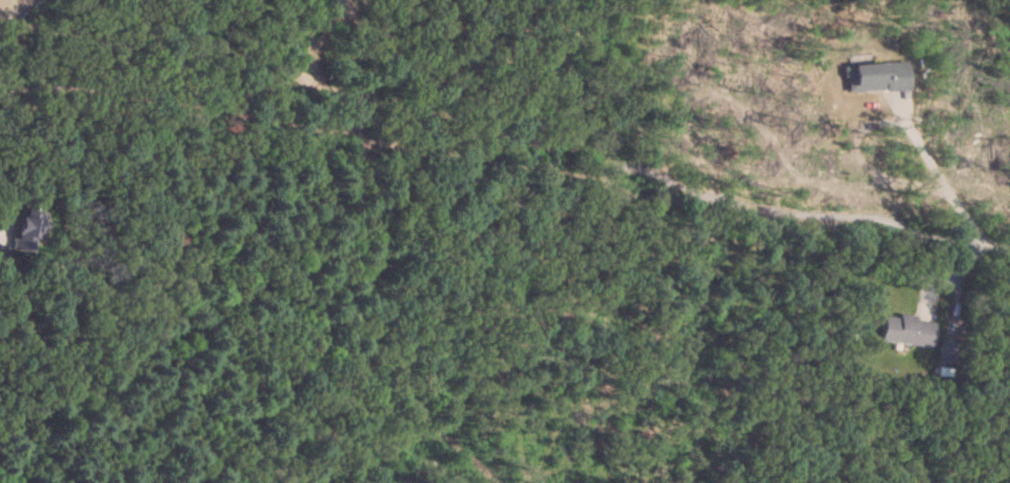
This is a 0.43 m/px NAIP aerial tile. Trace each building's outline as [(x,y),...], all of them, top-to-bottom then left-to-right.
[(844,64),(846,92),(908,88),(907,60),(844,64)] [(11,248),(30,251),(32,237),(41,239),(46,210),(18,206),(11,248)] [(931,346),(934,319),(882,313),(879,340),(931,346)] [(939,360),(955,360),(955,339),(939,339),(939,360)]
